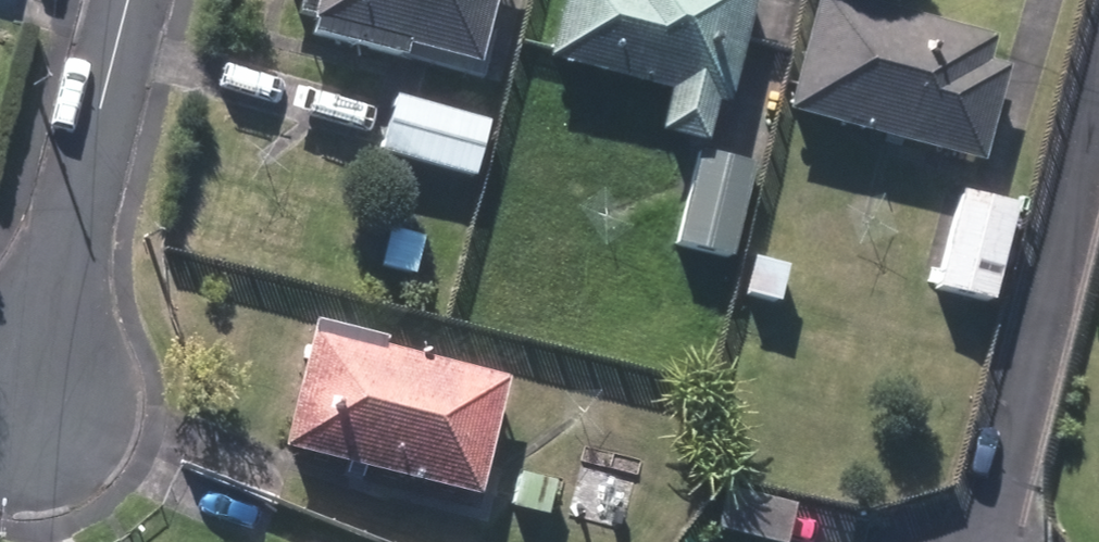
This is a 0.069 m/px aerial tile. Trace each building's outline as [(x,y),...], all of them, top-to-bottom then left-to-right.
[(466,71),(485,0),(303,0),(296,28),(304,30),(301,42),(392,64),(395,53),(466,71)] [(693,150),(704,110),(714,112),(744,0),(553,0),(536,66),(657,98),(646,138),(693,150)] [(971,168),(996,72),(974,67),(981,43),(819,0),(806,0),(775,117),(971,168)] [(373,150),(466,178),(481,126),(389,99),(373,150)] [(667,250),(722,262),(743,173),(688,160),(667,250)] [(927,295),(983,308),(1008,209),(952,195),(927,295)] [(371,268),(408,278),(416,241),(381,232),(371,268)] [(754,301),(773,305),(781,271),(761,266),(754,301)] [(273,454),(466,502),(495,384),(371,353),(374,343),(305,326),(273,454)] [(506,513),(542,520),(548,486),(512,479),(506,513)] [(737,541),(779,541),(788,504),(718,489),(707,535),(737,541)]
